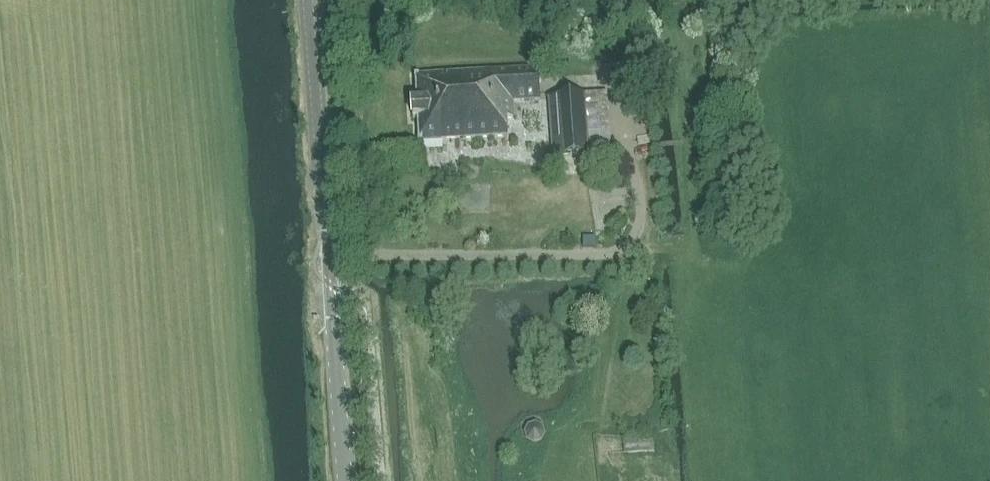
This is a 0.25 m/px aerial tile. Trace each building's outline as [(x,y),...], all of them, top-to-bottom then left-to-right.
[(513,118),(513,102),(541,101),(538,64),(533,65),(534,70),(416,76),(418,103),(413,103),(412,104),(414,119),(419,118),(420,141),(508,136),(507,119),(513,118)] [(612,151),(607,94),(585,95),(555,98),(560,157),(589,155),(589,153),(612,151)]
